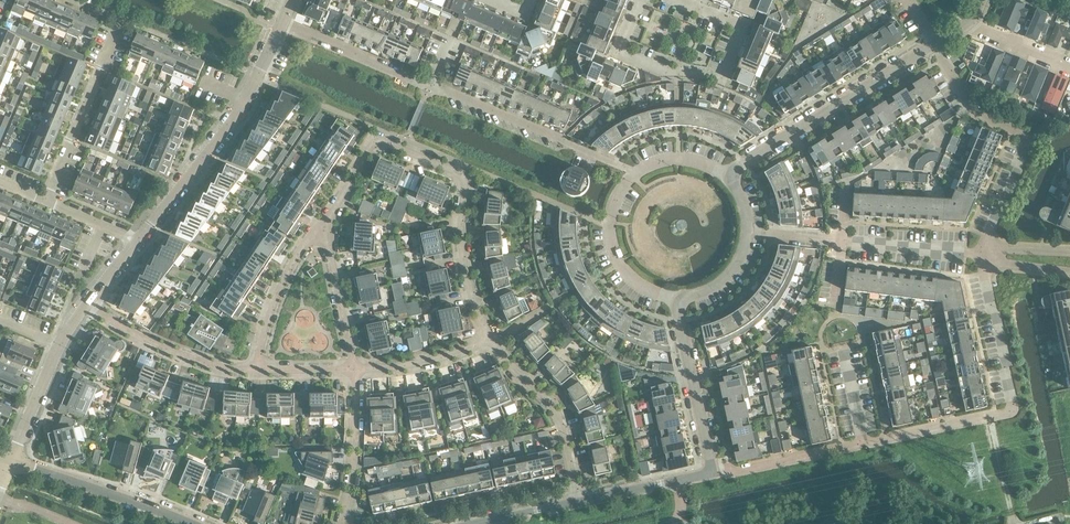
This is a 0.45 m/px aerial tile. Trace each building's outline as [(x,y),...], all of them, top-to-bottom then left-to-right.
[(24,11),(29,0),(15,0),(11,10),(22,15),(24,11)] [(35,15),(42,0),(29,0),(24,11),(35,15)] [(35,15),(33,19),(44,24),(54,2),(48,0),(42,0),(35,15)] [(320,0),(316,0),(314,5),(308,3),(303,15),(325,24),(330,12),(327,11),(330,4),(320,0)] [(430,7),(442,12),(447,0),(434,0),(430,7)] [(460,0),(447,0),(442,12),(453,17),(460,0)] [(464,22),(465,22),(472,4),(463,0),(460,0),(453,17),(464,22)] [(566,0),(545,0),(544,2),(562,9),(566,0)] [(604,7),(621,14),(627,0),(605,0),(605,1),(607,1),(604,7)] [(731,10),(735,0),(723,0),(720,5),(731,10)] [(731,10),(742,14),(748,0),(735,0),(731,10)] [(757,11),(761,1),(759,0),(748,0),(742,14),(754,19),(757,11)] [(761,1),(757,11),(768,16),(785,9),(781,0),(761,0),(761,1)] [(807,0),(797,5),(798,8),(808,13),(812,2),(807,0)] [(836,8),(838,3),(830,0),(827,5),(836,8)] [(886,3),(884,0),(878,0),(872,4),(875,10),(886,4),(886,3)] [(1014,34),(1026,5),(1013,0),(1010,0),(999,28),(1014,34)] [(65,7),(54,2),(44,24),(55,29),(65,7)] [(539,13),(557,20),(562,9),(544,2),(539,13)] [(365,3),(362,8),(370,11),(372,6),(365,3)] [(838,3),(836,8),(844,12),(846,7),(838,3)] [(476,26),(483,8),(472,4),(465,22),(476,26)] [(1058,15),(1061,8),(1055,5),(1052,12),(1058,15)] [(581,13),(586,16),(589,8),(584,6),(581,13)] [(861,11),(864,15),(871,10),(869,6),(861,11)] [(55,29),(66,33),(75,12),(65,7),(55,29)] [(600,13),(595,24),(614,32),(621,14),(604,7),(602,13),(600,13)] [(487,31),(494,13),(483,8),(476,26),(487,31)] [(1031,8),(1027,17),(1031,19),(1036,10),(1031,8)] [(384,17),(387,12),(379,9),(377,14),(384,17)] [(785,9),(768,16),(763,27),(763,28),(774,32),(779,35),(783,25),(785,26),(789,19),(785,9)] [(1038,43),(1050,14),(1037,10),(1026,39),(1038,43)] [(864,15),(861,11),(854,15),(857,19),(864,15)] [(66,33),(77,38),(79,34),(86,16),(75,12),(66,33)] [(387,12),(384,17),(392,20),(394,15),(387,12)] [(498,36),(505,18),(494,13),(487,31),(498,36)] [(557,20),(539,13),(534,24),(541,27),(552,31),(553,31),(557,20)] [(349,39),(357,20),(346,15),(338,34),(349,39)] [(98,21),(86,16),(79,34),(90,39),(98,21)] [(893,16),(884,25),(885,27),(886,27),(896,44),(907,37),(893,16)] [(406,26),(408,21),(401,18),(399,23),(406,26)] [(509,40),(516,22),(505,18),(498,36),(509,40)] [(841,23),(844,27),(851,23),(849,19),(841,23)] [(357,20),(349,39),(360,43),(368,25),(357,20)] [(408,21),(406,26),(414,29),(416,24),(408,21)] [(575,28),(580,31),(583,23),(578,21),(575,28)] [(1069,27),(1069,25),(1059,21),(1050,43),(1061,47),(1069,27)] [(4,27),(15,32),(17,27),(6,22),(4,27)] [(516,22),(509,40),(519,45),(520,45),(524,33),(525,33),(527,27),(516,22)] [(844,27),(841,23),(834,28),(837,32),(844,27)] [(873,29),(886,50),(896,44),(886,27),(885,27),(884,25),(883,23),(882,24),(879,24),(875,27),(874,29),(873,29)] [(609,43),(614,32),(595,24),(591,35),(609,43)] [(756,24),(751,35),(769,43),(774,32),(763,28),(763,27),(756,24)] [(368,25),(360,43),(371,48),(379,29),(368,25)] [(417,32),(431,38),(434,32),(419,26),(417,32)] [(15,32),(26,37),(28,32),(17,27),(15,32)] [(541,27),(540,29),(533,32),(539,47),(546,44),(551,46),(556,33),(553,31),(552,31),(541,27)] [(580,31),(575,28),(571,36),(577,38),(580,31)] [(15,49),(20,38),(0,29),(0,43),(15,49)] [(379,29),(371,48),(382,53),(390,34),(379,29)] [(886,50),(873,29),(872,30),(869,31),(865,33),(864,35),(863,36),(876,57),(886,50)] [(821,36),(824,40),(831,35),(828,31),(821,36)] [(26,37),(37,41),(39,37),(28,32),(26,37)] [(520,45),(519,45),(518,48),(518,49),(516,53),(529,58),(531,54),(535,56),(535,54),(542,52),(539,47),(533,32),(527,34),(525,33),(524,33),(520,45)] [(128,57),(140,62),(142,57),(149,39),(138,34),(128,57)] [(390,34),(382,53),(393,57),(401,38),(390,34)] [(604,54),(609,43),(591,35),(586,46),(596,51),(604,54)] [(751,35),(746,46),(765,54),(769,43),(751,35)] [(824,40),(821,36),(814,40),(816,44),(824,40)] [(853,42),(866,63),(876,57),(863,36),(861,37),(859,37),(855,40),(854,41),(853,42)] [(37,41),(48,46),(50,41),(39,37),(37,41)] [(404,62),(412,43),(401,38),(393,57),(404,62)] [(142,57),(153,61),(160,43),(149,39),(142,57)] [(48,46),(59,51),(61,46),(50,41),(48,46)] [(866,63),(853,42),(851,43),(849,43),(845,46),(844,48),(843,48),(856,69),(866,63)] [(970,42),(964,56),(972,60),(978,46),(970,42)] [(15,49),(0,43),(0,56),(11,60),(15,49)] [(171,48),(160,43),(153,61),(164,66),(171,48)] [(412,43),(404,62),(416,67),(424,48),(412,43)] [(785,50),(790,52),(794,45),(790,43),(785,50)] [(592,62),(596,51),(586,46),(581,44),(577,54),(579,55),(577,59),(572,61),(575,69),(592,62)] [(801,48),(803,52),(811,48),(808,44),(801,48)] [(481,51),(467,46),(464,52),(478,58),(481,51)] [(703,53),(711,56),(712,57),(715,49),(706,46),(703,53)] [(760,65),(765,54),(746,46),(742,57),(760,65)] [(832,54),(846,76),(856,69),(843,48),(843,47),(832,54)] [(980,79),(993,84),(1006,53),(993,47),(980,79)] [(182,53),(171,48),(164,66),(162,71),(173,75),(182,53)] [(803,52),(801,48),(794,53),(796,57),(803,52)] [(790,52),(785,50),(781,56),(786,59),(790,52)] [(193,57),(182,53),(173,75),(184,80),(193,57)] [(489,61),(492,56),(484,53),(482,58),(489,61)] [(846,76),(832,54),(822,60),(825,65),(836,82),(846,76)] [(11,60),(0,56),(0,69),(6,71),(11,60)] [(63,56),(58,67),(80,77),(85,65),(63,56)] [(1013,96),(1014,93),(1027,62),(1014,56),(999,90),(1013,96)] [(205,62),(193,57),(184,80),(195,85),(205,62)] [(755,76),(760,65),(742,57),(737,68),(755,76)] [(606,59),(603,67),(599,77),(599,78),(610,82),(617,64),(606,59)] [(783,68),(787,71),(793,64),(789,61),(783,68)] [(511,70),(514,65),(506,62),(504,67),(511,70)] [(597,83),(599,78),(599,77),(603,67),(592,62),(575,69),(578,76),(583,74),(588,76),(587,78),(597,83)] [(772,69),(776,73),(781,66),(776,63),(772,69)] [(465,88),(473,69),(462,64),(454,83),(465,88)] [(531,69),(540,73),(552,78),(548,69),(549,69),(547,64),(536,68),(532,67),(531,69)] [(629,69),(617,64),(610,82),(621,87),(622,86),(633,81),(637,72),(629,69)] [(514,65),(511,70),(519,74),(521,68),(514,65)] [(815,71),(826,88),(836,82),(825,65),(815,71)] [(1036,65),(1022,96),(1036,102),(1050,71),(1036,65)] [(557,66),(549,69),(548,69),(552,78),(557,66)] [(561,67),(557,66),(552,78),(563,73),(561,67)] [(53,77),(59,79),(58,80),(76,88),(80,77),(58,67),(53,77)] [(750,87),(755,76),(737,68),(732,80),(740,83),(738,88),(747,92),(749,87),(750,87)] [(787,71),(783,68),(779,74),(782,77),(787,71)] [(473,69),(465,88),(476,92),(484,73),(473,69)] [(776,73),(772,69),(767,76),(771,79),(776,73)] [(533,80),(536,75),(528,71),(526,77),(533,80)] [(647,83),(661,80),(662,78),(644,71),(647,83)] [(805,77),(816,94),(826,88),(815,71),(805,77)] [(484,73),(476,92),(487,97),(495,78),(484,73)] [(565,77),(563,73),(552,78),(563,82),(565,77)] [(944,97),(931,77),(930,75),(920,81),(930,99),(931,100),(944,97)] [(975,84),(978,77),(972,75),(969,81),(975,84)] [(1041,110),(1054,116),(1069,80),(1056,75),(1041,110)] [(137,86),(132,83),(114,76),(109,87),(132,97),(137,86)] [(816,94),(805,77),(795,84),(806,101),(816,94)] [(495,78),(487,97),(498,102),(506,83),(495,78)] [(58,80),(54,91),(71,99),(76,88),(58,80)] [(910,88),(920,105),(930,99),(920,81),(910,88)] [(506,83),(498,102),(509,106),(517,87),(506,83)] [(557,84),(555,89),(563,92),(565,87),(557,84)] [(806,101),(795,84),(785,90),(795,107),(796,107),(806,101)] [(998,89),(999,86),(993,84),(990,90),(996,93),(998,89)] [(652,86),(644,87),(646,94),(653,92),(652,86)] [(705,92),(713,94),(715,88),(707,86),(705,92)] [(128,108),(132,97),(109,87),(105,98),(128,108)] [(520,111),(528,92),(517,87),(509,106),(520,111)] [(644,87),(636,89),(638,96),(646,94),(644,87)] [(790,111),(792,114),(798,111),(796,107),(795,107),(785,90),(784,90),(782,87),(774,91),(773,94),(774,97),(780,105),(776,110),(782,116),(790,111)] [(721,96),(722,90),(715,88),(713,94),(721,96)] [(900,94),(910,111),(920,105),(910,88),(900,94)] [(54,91),(49,102),(67,110),(71,99),(54,91)] [(595,96),(603,99),(605,94),(597,91),(595,96)] [(293,110),(301,100),(281,92),(278,95),(274,93),(271,101),(273,102),(273,101),(293,110)] [(528,92),(520,111),(531,115),(539,96),(528,92)] [(540,94),(539,96),(531,115),(542,120),(550,101),(551,98),(549,98),(550,96),(542,93),(542,94),(540,94)] [(1017,102),(1020,95),(1014,93),(1013,96),(1011,99),(1017,102)] [(622,94),(615,98),(618,104),(625,100),(622,94)] [(763,96),(758,94),(755,101),(760,104),(763,96)] [(890,100),(900,117),(910,111),(900,94),(890,100)] [(733,101),(740,104),(743,99),(736,95),(733,101)] [(595,105),(600,102),(590,97),(587,102),(595,105)] [(123,119),(128,108),(105,98),(100,109),(123,119)] [(608,101),(611,107),(618,104),(615,98),(608,101)] [(693,127),(704,129),(709,108),(710,108),(711,102),(707,101),(702,100),(697,99),(696,105),(693,127)] [(748,108),(750,102),(743,99),(740,104),(748,108)] [(879,107),(890,124),(900,117),(890,100),(879,107)] [(286,120),(293,110),(273,101),(273,102),(270,105),(266,103),(263,111),(265,112),(265,111),(286,120)] [(550,101),(542,120),(553,125),(561,106),(550,101)] [(49,102),(44,113),(62,120),(67,110),(49,102)] [(176,102),(171,113),(190,121),(195,110),(176,102)] [(1039,111),(1042,104),(1036,102),(1033,108),(1039,111)] [(665,127),(676,126),(675,104),(662,105),(665,127)] [(679,104),(675,104),(676,126),(679,125),(682,126),(683,104),(679,104)] [(696,105),(683,104),(682,126),(693,127),(696,105)] [(662,105),(649,107),(654,129),(665,127),(662,105)] [(579,115),(578,115),(578,114),(577,113),(576,112),(575,111),(574,111),(573,111),(561,106),(553,125),(565,129),(568,120),(573,122),(579,115)] [(17,107),(15,114),(20,116),(23,110),(17,107)] [(644,132),(654,129),(649,107),(636,111),(644,132)] [(890,124),(879,107),(869,113),(880,130),(890,124)] [(306,116),(311,118),(316,111),(311,108),(306,116)] [(722,112),(710,108),(709,108),(704,129),(714,132),(722,112)] [(118,130),(123,119),(100,109),(96,120),(118,130)] [(595,109),(589,114),(593,119),(599,114),(595,109)] [(764,119),(768,114),(761,109),(758,114),(764,119)] [(955,115),(951,109),(941,115),(945,121),(955,115)] [(278,130),(286,120),(265,111),(265,112),(263,115),(259,113),(256,121),(257,122),(258,121),(278,130)] [(324,114),(320,111),(315,118),(320,121),(324,114)] [(644,132),(636,111),(624,116),(634,136),(644,132)] [(1060,120),(1063,113),(1057,111),(1054,117),(1060,120)] [(722,112),(714,132),(724,137),(734,117),(722,112)] [(44,113),(40,124),(57,131),(62,120),(44,113)] [(185,132),(190,121),(171,113),(166,124),(185,132)] [(859,119),(870,136),(880,130),(869,113),(859,119)] [(18,122),(20,116),(15,114),(12,120),(18,122)] [(589,114),(583,119),(587,124),(593,119),(589,114)] [(311,118),(306,116),(301,122),(306,125),(311,118)] [(634,136),(624,116),(613,123),(624,141),(634,136)] [(724,137),(734,142),(746,124),(734,117),(724,137)] [(320,121),(315,118),(311,124),(315,128),(320,121)] [(346,130),(349,126),(338,118),(331,129),(333,130),(342,136),(339,140),(352,149),(357,142),(352,139),(355,136),(346,130)] [(870,136),(859,119),(849,126),(860,143),(859,143),(862,148),(873,141),(870,136)] [(932,123),(935,128),(942,123),(939,119),(932,123)] [(114,141),(118,130),(96,120),(91,131),(114,141)] [(734,142),(740,147),(763,132),(760,127),(757,125),(753,122),(748,120),(746,124),(734,142)] [(271,139),(278,130),(258,121),(257,122),(255,124),(251,123),(248,130),(250,131),(271,139)] [(129,135),(134,137),(139,126),(134,123),(129,135)] [(613,123),(602,130),(616,148),(624,141),(613,123)] [(40,124),(35,135),(53,142),(57,131),(40,124)] [(181,143),(185,132),(166,124),(161,135),(181,143)] [(932,124),(925,128),(927,132),(935,128),(932,124)] [(839,132),(850,149),(859,143),(860,143),(849,126),(839,132)] [(297,128),(292,136),(297,138),(302,131),(297,128)] [(977,138),(998,147),(1002,136),(982,128),(977,138)] [(333,150),(341,156),(344,151),(349,154),(352,149),(339,140),(342,136),(333,130),(327,140),(335,146),(333,150)] [(609,153),(616,148),(602,130),(588,144),(609,153)] [(91,131),(86,143),(109,152),(114,141),(91,131)] [(263,149),(271,139),(250,131),(248,134),(244,132),(240,140),(242,141),(243,140),(263,149)] [(306,131),(302,138),(306,141),(311,134),(306,131)] [(912,136),(914,140),(922,136),(919,131),(912,136)] [(829,138),(840,155),(850,149),(839,132),(829,138)] [(48,153),(53,142),(35,135),(30,133),(25,144),(48,153)] [(176,154),(181,143),(161,135),(157,146),(176,154)] [(6,136),(1,147),(6,149),(11,138),(6,136)] [(292,136),(288,142),(292,146),(297,138),(292,136)] [(914,140),(912,136),(905,141),(907,145),(914,140)] [(306,141),(302,138),(297,144),(302,147),(306,141)] [(819,144),(829,162),(840,155),(829,138),(819,144)] [(998,147),(977,138),(973,149),(993,157),(998,147)] [(255,159),(263,149),(243,140),(242,141),(240,144),(236,142),(233,150),(235,151),(235,150),(255,159)] [(326,160),(335,166),(341,156),(333,150),(335,146),(327,140),(320,150),(329,156),(326,160)] [(817,141),(811,144),(813,148),(808,151),(819,168),(829,162),(819,144),(817,141)] [(960,143),(957,149),(963,152),(966,145),(960,143)] [(43,164),(48,153),(25,144),(21,155),(26,157),(43,164)] [(171,165),(176,154),(157,146),(152,144),(147,155),(171,165)] [(892,149),(894,153),(901,148),(899,144),(892,149)] [(284,148),(279,156),(284,158),(288,151),(284,148)] [(894,153),(892,149),(884,153),(887,157),(894,153)] [(968,159),(989,168),(993,157),(973,149),(968,159)] [(248,169),(255,159),(235,150),(235,151),(233,154),(229,152),(225,160),(248,169)] [(319,170),(328,175),(335,166),(326,160),(329,156),(320,150),(313,160),(322,166),(319,170)] [(293,151),(288,157),(293,160),(297,154),(293,151)] [(932,161),(935,161),(938,162),(941,154),(935,152),(929,153),(924,155),(919,159),(916,164),(915,170),(924,171),(924,167),(925,165),(927,164),(928,162),(931,161),(932,161)] [(142,166),(167,176),(171,165),(147,155),(142,166)] [(279,156),(274,163),(279,166),(284,158),(279,156)] [(39,176),(43,164),(26,157),(21,168),(39,176)] [(289,167),(293,160),(288,157),(284,164),(289,167)] [(802,167),(808,164),(805,157),(799,160),(802,167)] [(384,185),(393,163),(381,158),(378,164),(374,162),(372,168),(376,169),(372,179),(384,185)] [(875,167),(882,162),(880,158),(872,163),(875,167)] [(989,168),(968,159),(964,170),(985,178),(989,168)] [(322,166),(313,160),(307,170),(315,175),(313,179),(321,185),(328,175),(319,170),(322,166)] [(783,162),(765,173),(770,183),(790,173),(783,162)] [(393,163),(384,185),(397,190),(401,180),(405,182),(407,176),(403,175),(406,168),(393,163)] [(868,171),(875,167),(872,163),(865,167),(868,171)] [(245,172),(225,164),(222,167),(218,166),(215,173),(216,174),(217,174),(237,182),(245,172)] [(808,164),(802,167),(806,175),(812,172),(808,164)] [(144,179),(145,176),(147,172),(136,167),(133,174),(144,179)] [(73,191),(85,196),(94,173),(83,168),(73,191)] [(265,176),(270,178),(275,171),(270,168),(265,176)] [(565,175),(565,176),(589,187),(590,184),(590,182),(590,180),(589,177),(588,175),(587,173),(585,172),(583,170),(581,169),(579,169),(577,169),(574,169),(572,169),(570,170),(568,172),(566,173),(565,175)] [(280,170),(275,177),(279,180),(284,174),(280,170)] [(315,175),(307,170),(300,180),(309,185),(306,189),(315,195),(321,185),(313,179),(315,175)] [(960,180),(980,189),(985,178),(964,170),(960,180)] [(892,181),(892,172),(875,171),(874,180),(892,181)] [(914,182),(914,173),(897,172),(897,181),(914,182)] [(85,196),(96,200),(103,182),(105,177),(94,173),(85,196)] [(790,173),(770,183),(774,193),(795,186),(790,173)] [(230,192),(237,182),(217,174),(216,174),(214,177),(210,176),(207,183),(209,184),(230,192)] [(928,174),(919,174),(919,182),(927,183),(928,174)] [(589,187),(565,176),(564,176),(564,178),(564,181),(564,183),(564,185),(565,187),(567,189),(568,191),(570,192),(572,193),(575,194),(577,194),(579,194),(582,193),(584,192),(586,191),(587,189),(589,187)] [(275,177),(271,184),(275,187),(279,180),(275,177)] [(429,203),(438,182),(425,177),(423,183),(419,181),(417,187),(421,188),(416,198),(429,203)] [(262,180),(258,187),(262,190),(268,182),(262,180)] [(300,180),(293,189),(302,195),(299,199),(308,205),(315,195),(306,189),(309,185),(300,180)] [(980,189),(960,180),(955,190),(976,199),(980,189)] [(96,200),(107,205),(114,187),(103,182),(96,200)] [(438,182),(429,203),(442,209),(446,199),(450,201),(452,195),(448,193),(451,187),(438,182)] [(222,202),(230,192),(209,184),(207,187),(203,185),(199,193),(201,194),(202,193),(222,202)] [(129,214),(137,196),(139,191),(127,186),(125,192),(118,209),(129,214)] [(795,186),(774,193),(778,204),(799,198),(795,186)] [(812,195),(819,193),(817,186),(810,187),(812,195)] [(125,192),(114,187),(107,205),(118,209),(125,192)] [(293,189),(287,199),(295,205),(293,209),(301,215),(308,205),(299,199),(302,195),(293,189)] [(271,193),(266,190),(262,197),(266,200),(271,193)] [(485,212),(480,212),(480,213),(480,214),(480,217),(481,219),(482,221),(484,222),(483,224),(501,225),(503,206),(503,200),(504,193),(487,190),(487,191),(485,212)] [(966,223),(976,199),(955,190),(951,199),(945,199),(944,221),(966,223)] [(214,212),(222,202),(202,193),(201,194),(199,197),(195,195),(192,203),(194,204),(194,203),(214,212)] [(254,193),(249,200),(254,203),(258,196),(254,193)] [(819,193),(812,195),(814,203),(821,201),(819,193)] [(853,216),(872,217),(874,195),(854,194),(853,216)] [(6,217),(14,200),(3,195),(0,202),(0,215),(6,217)] [(872,217),(894,218),(896,196),(874,195),(872,217)] [(394,208),(400,210),(405,198),(399,196),(394,208)] [(894,218),(916,220),(918,197),(896,196),(894,218)] [(262,207),(266,200),(262,197),(257,204),(262,207)] [(298,219),(301,215),(293,209),(295,205),(287,199),(283,197),(276,207),(280,209),(289,215),(286,219),(299,228),(303,222),(298,219)] [(916,220),(944,221),(945,199),(918,197),(916,220)] [(405,198),(400,210),(406,213),(411,201),(405,198)] [(780,214),(801,211),(799,198),(778,204),(780,214)] [(361,206),(373,211),(376,205),(364,199),(361,206)] [(6,217),(17,222),(25,204),(14,200),(6,217)] [(249,200),(244,207),(249,210),(254,203),(249,200)] [(207,221),(214,212),(194,203),(194,204),(192,206),(188,205),(184,212),(186,213),(187,213),(207,221)] [(1040,214),(1040,215),(1040,216),(1040,217),(1041,218),(1042,219),(1042,220),(1043,220),(1044,221),(1050,223),(1069,231),(1069,205),(1066,203),(1061,214),(1048,208),(1047,208),(1046,208),(1045,208),(1044,208),(1043,209),(1042,209),(1041,210),(1041,211),(1040,212),(1040,213),(1040,214)] [(17,222),(28,227),(36,209),(25,204),(17,222)] [(373,211),(361,206),(358,212),(371,217),(373,211)] [(555,225),(577,226),(577,217),(553,206),(552,214),(552,224),(552,226),(555,226),(555,225)] [(400,210),(394,208),(391,214),(403,219),(406,213),(400,210)] [(47,214),(36,209),(28,227),(39,231),(47,214)] [(295,234),(299,228),(286,219),(289,215),(280,209),(274,219),(272,218),(270,218),(269,219),(267,220),(267,221),(288,235),(290,231),(295,234)] [(801,211),(780,214),(780,225),(802,228),(801,211)] [(199,231),(207,221),(187,213),(186,213),(184,216),(180,214),(177,222),(179,223),(199,231)] [(240,213),(235,221),(240,223),(245,216),(240,213)] [(50,236),(58,218),(47,214),(39,231),(37,236),(48,241),(50,236)] [(250,214),(241,228),(245,231),(255,217),(250,214)] [(403,219),(391,214),(389,220),(401,225),(403,219)] [(61,240),(69,223),(58,218),(50,236),(61,240)] [(376,239),(377,225),(366,224),(366,220),(360,219),(360,224),(353,223),(352,237),(376,239)] [(235,221),(231,227),(235,230),(240,223),(235,221)] [(61,240),(59,245),(70,250),(80,228),(69,223),(61,240)] [(192,241),(199,231),(179,223),(177,226),(173,224),(169,232),(192,241)] [(283,242),(286,238),(265,224),(263,226),(263,228),(264,230),(266,231),(259,241),(268,246),(270,242),(283,251),(288,245),(283,242)] [(484,255),(486,256),(486,258),(503,255),(502,237),(501,231),(501,225),(483,224),(485,246),(480,247),(481,249),(481,251),(482,253),(484,255)] [(556,239),(577,237),(577,226),(555,225),(555,226),(556,239)] [(421,246),(444,241),(441,229),(435,231),(434,226),(428,228),(429,232),(418,234),(421,246)] [(241,238),(245,231),(241,228),(236,235),(241,238)] [(227,233),(222,241),(227,243),(231,236),(227,233)] [(181,255),(189,245),(169,236),(166,240),(162,238),(158,246),(160,247),(161,246),(181,255)] [(2,242),(2,241),(0,245),(0,246),(6,249),(8,244),(11,238),(8,237),(3,240),(2,242)] [(377,247),(375,247),(376,239),(352,237),(351,250),(358,251),(358,255),(363,256),(364,251),(369,252),(369,254),(376,255),(377,247)] [(577,237),(556,239),(558,252),(579,248),(577,237)] [(222,250),(227,243),(222,241),(217,247),(222,250)] [(232,241),(227,248),(232,251),(236,244),(232,241)] [(280,256),(283,251),(270,242),(268,246),(259,241),(253,250),(252,250),(261,256),(264,252),(272,258),(275,253),(280,256)] [(444,241),(421,246),(424,258),(434,256),(435,260),(441,259),(440,255),(447,253),(444,241)] [(777,255),(798,261),(801,247),(779,245),(777,255)] [(173,265),(181,255),(161,246),(160,247),(158,249),(154,248),(151,255),(153,256),(173,265)] [(266,268),(272,258),(264,252),(261,256),(252,250),(253,250),(248,247),(241,257),(246,261),(246,260),(254,266),(257,262),(266,268)] [(227,258),(232,251),(227,248),(223,255),(227,258)] [(579,248),(558,252),(561,265),(582,258),(579,248)] [(390,260),(403,257),(402,250),(389,253),(390,260)] [(506,254),(507,268),(516,267),(515,253),(506,254)] [(494,291),(511,285),(506,267),(505,262),(504,262),(503,256),(503,255),(486,258),(491,280),(487,281),(487,282),(487,283),(488,285),(490,287),(492,288),(494,289),(494,291)] [(773,266),(793,274),(798,261),(777,255),(773,266)] [(166,274),(173,265),(153,256),(151,259),(147,257),(143,265),(145,266),(146,266),(166,274)] [(210,257),(205,265),(210,267),(215,260),(210,257)] [(392,266),(405,263),(403,257),(390,260),(392,266)] [(565,277),(586,268),(582,258),(561,265),(565,277)] [(811,265),(817,267),(820,259),(813,258),(811,265)] [(246,261),(239,270),(248,276),(250,272),(259,278),(266,268),(257,262),(254,266),(246,260),(246,261)] [(219,261),(214,268),(219,271),(223,264),(219,261)] [(58,283),(62,271),(40,262),(35,273),(58,283)] [(541,271),(547,269),(545,262),(539,264),(541,271)] [(393,272),(406,269),(405,263),(392,266),(393,272)] [(205,275),(210,267),(205,265),(201,272),(205,275)] [(817,267),(811,265),(809,273),(815,275),(817,267)] [(158,284),(166,274),(146,266),(145,266),(143,269),(139,267),(136,275),(138,276),(158,284)] [(435,271),(424,274),(427,286),(450,281),(447,269),(440,270),(440,266),(434,267),(435,271)] [(793,274),(773,266),(768,276),(788,286),(793,274)] [(214,268),(210,274),(214,277),(219,271),(214,268)] [(317,273),(313,268),(308,272),(308,271),(307,271),(312,278),(318,273),(317,273)] [(571,289),(572,290),(576,288),(575,287),(590,278),(586,268),(565,277),(571,289)] [(845,290),(868,293),(871,271),(848,268),(845,290)] [(406,269),(393,272),(394,278),(407,276),(406,269)] [(547,269),(541,271),(543,279),(550,277),(547,269)] [(239,270),(232,280),(241,286),(244,282),(252,288),(259,278),(250,272),(248,276),(239,270)] [(354,278),(357,292),(380,287),(377,273),(366,276),(365,271),(360,273),(361,277),(354,278)] [(868,293),(890,296),(893,274),(871,271),(868,293)] [(53,294),(58,283),(35,273),(30,284),(53,294)] [(890,296),(913,299),(915,276),(893,274),(890,296)] [(151,294),(158,284),(138,276),(136,279),(132,277),(128,285),(130,286),(130,285),(151,294)] [(540,293),(545,291),(539,276),(531,278),(534,286),(536,286),(540,293)] [(788,286),(768,276),(763,285),(781,297),(788,286)] [(913,299),(935,301),(938,279),(915,276),(913,299)] [(197,277),(192,285),(197,287),(201,281),(197,277)] [(592,281),(590,278),(575,287),(576,288),(577,290),(579,293),(580,293),(594,284),(592,281)] [(942,302),(944,312),(966,307),(960,282),(938,279),(935,301),(942,302)] [(232,280),(226,290),(234,296),(237,292),(246,297),(252,288),(244,282),(241,286),(232,280)] [(210,284),(205,281),(201,287),(205,290),(210,284)] [(450,281),(427,286),(429,298),(440,295),(441,300),(447,298),(446,294),(452,293),(450,281)] [(48,305),(53,294),(30,284),(26,295),(31,297),(48,305)] [(575,295),(576,296),(584,307),(600,293),(594,284),(580,293),(579,293),(575,295)] [(143,304),(151,294),(130,285),(130,286),(128,288),(124,287),(121,294),(123,295),(143,304)] [(192,295),(197,287),(192,285),(187,292),(192,295)] [(511,285),(494,291),(503,312),(499,314),(500,315),(501,317),(502,318),(504,319),(505,320),(506,320),(507,321),(508,322),(524,314),(516,297),(513,292),(511,286),(511,285)] [(756,293),(773,308),(781,297),(763,285),(756,293)] [(800,293),(806,296),(809,289),(804,286),(800,293)] [(201,297),(205,290),(201,287),(196,294),(201,297)] [(383,300),(380,287),(357,292),(360,305),(366,304),(367,308),(373,307),(372,302),(383,300)] [(555,289),(549,292),(553,299),(559,296),(555,289)] [(226,290),(219,299),(219,300),(228,306),(230,302),(243,310),(247,305),(243,302),(246,297),(237,292),(234,296),(226,290)] [(1055,319),(1069,316),(1069,290),(1047,295),(1045,296),(1044,296),(1044,297),(1043,298),(1042,299),(1042,300),(1042,301),(1041,302),(1041,303),(1042,304),(1042,305),(1043,306),(1044,307),(1045,308),(1046,308),(1047,308),(1048,308),(1049,308),(1052,307),(1055,319)] [(608,300),(600,293),(584,307),(592,316),(593,316),(608,300)] [(773,308),(756,293),(749,301),(764,317),(773,308)] [(806,296),(800,293),(796,300),(802,303),(806,296)] [(135,314),(143,304),(123,295),(121,298),(117,296),(113,304),(135,314)] [(43,316),(48,305),(31,297),(26,309),(43,316)] [(210,308),(221,316),(223,317),(225,317),(227,316),(228,315),(232,317),(235,314),(239,317),(243,310),(230,302),(228,306),(219,300),(219,299),(217,298),(210,308)] [(407,303),(406,299),(393,302),(394,308),(407,306),(407,303)] [(616,308),(608,300),(593,316),(592,316),(589,319),(600,328),(603,325),(616,308)] [(178,301),(172,308),(187,314),(188,314),(191,306),(178,301)] [(407,303),(407,306),(408,310),(421,307),(419,301),(407,303)] [(764,317),(749,301),(740,308),(754,326),(764,317)] [(165,303),(159,310),(164,312),(169,306),(165,303)] [(434,325),(462,319),(459,306),(453,308),(452,304),(446,305),(447,309),(431,313),(434,325)] [(558,308),(563,314),(568,310),(564,304),(558,308)] [(843,305),(842,313),(860,315),(861,307),(843,305)] [(407,306),(394,308),(396,315),(408,312),(408,310),(407,306)] [(421,307),(408,310),(408,312),(409,317),(422,314),(421,307)] [(866,307),(865,316),(882,318),(884,310),(866,307)] [(966,307),(944,312),(946,323),(968,318),(966,307)] [(603,325),(613,332),(625,314),(616,308),(603,325)] [(731,314),(743,333),(754,326),(740,308),(731,314)] [(154,316),(158,320),(164,312),(159,310),(154,316)] [(889,310),(887,319),(905,321),(906,312),(889,310)] [(911,310),(910,318),(919,319),(920,311),(911,310)] [(784,317),(789,321),(794,315),(789,311),(784,317)] [(226,335),(222,333),(224,330),(202,314),(199,319),(187,314),(182,324),(188,327),(186,334),(185,333),(185,334),(236,356),(236,355),(239,347),(235,345),(239,336),(228,331),(226,335)] [(613,332),(625,339),(634,319),(625,314),(613,332)] [(722,320),(731,339),(743,333),(731,314),(722,320)] [(1060,342),(1069,340),(1069,316),(1055,319),(1057,331),(1060,342)] [(789,321),(784,317),(778,323),(783,327),(789,321)] [(946,323),(949,334),(971,329),(968,318),(946,323)] [(367,339),(390,334),(387,321),(377,323),(376,319),(370,320),(371,324),(364,326),(367,339)] [(435,332),(441,331),(442,336),(452,333),(453,338),(459,336),(458,332),(465,331),(462,319),(434,325),(435,332)] [(645,323),(634,319),(625,339),(637,344),(645,323)] [(731,339),(722,320),(712,324),(719,344),(731,339)] [(578,331),(583,326),(577,321),(572,325),(578,331)] [(517,337),(530,353),(526,356),(527,357),(529,359),(531,360),(533,360),(534,361),(535,361),(536,361),(538,362),(551,350),(539,336),(535,332),(540,328),(536,323),(531,327),(519,335),(519,334),(516,336),(517,337)] [(655,326),(645,323),(637,344),(650,348),(655,326)] [(719,344),(712,324),(702,327),(706,348),(719,344)] [(583,326),(578,331),(584,337),(589,332),(583,326)] [(662,350),(670,350),(666,328),(655,326),(650,348),(662,350)] [(412,329),(414,337),(417,350),(424,349),(422,343),(419,328),(419,327),(412,329)] [(427,327),(419,328),(422,343),(429,336),(427,327)] [(893,329),(872,333),(875,345),(895,341),(893,329)] [(951,345),(973,340),(971,329),(949,334),(951,345)] [(762,337),(766,342),(772,337),(768,332),(762,337)] [(390,334),(367,339),(370,352),(377,351),(378,355),(383,354),(382,350),(393,348),(390,334)] [(96,336),(89,348),(111,362),(118,351),(120,351),(122,350),(124,349),(125,346),(125,343),(123,341),(121,340),(118,341),(116,342),(104,335),(101,339),(96,336)] [(410,352),(417,350),(414,337),(408,339),(410,352)] [(766,342),(762,337),(756,342),(760,347),(766,342)] [(596,346),(602,350),(606,344),(599,340),(596,346)] [(895,341),(875,345),(877,357),(903,351),(901,340),(895,341)] [(973,340),(951,345),(954,356),(975,351),(973,340)] [(1065,366),(1069,365),(1069,340),(1060,342),(1062,354),(1065,366)] [(2,354),(0,353),(0,362),(12,367),(21,371),(24,365),(28,367),(28,365),(30,366),(32,360),(31,359),(35,350),(13,341),(7,356),(2,354)] [(602,350),(609,354),(613,349),(606,344),(602,350)] [(794,363),(814,358),(812,346),(792,351),(794,363)] [(106,378),(108,378),(107,368),(111,362),(89,348),(82,358),(81,358),(77,364),(77,365),(78,366),(79,367),(80,368),(82,369),(84,370),(85,370),(86,370),(87,369),(100,377),(101,378),(103,378),(105,378),(106,378)] [(737,352),(740,358),(747,355),(744,349),(737,352)] [(561,385),(575,374),(559,359),(555,355),(550,351),(551,351),(551,350),(538,362),(552,377),(549,380),(550,381),(552,382),(554,383),(556,383),(557,384),(558,384),(560,383),(561,385)] [(903,351),(877,357),(880,369),(906,363),(903,351)] [(956,367),(978,362),(975,351),(954,356),(956,367)] [(740,358),(737,352),(730,356),(732,362),(740,358)] [(600,362),(608,366),(612,359),(603,355),(600,362)] [(623,361),(630,363),(632,357),(625,355),(623,361)] [(630,363),(638,366),(640,360),(632,357),(630,363)] [(718,367),(725,364),(723,358),(715,361),(718,367)] [(791,376),(817,370),(814,358),(794,363),(789,364),(791,376)] [(12,367),(0,362),(0,389),(16,395),(23,379),(10,374),(12,367)] [(978,362),(956,367),(958,378),(980,373),(978,362)] [(906,363),(880,369),(883,380),(908,375),(906,363)] [(619,364),(622,381),(634,378),(637,371),(619,364)] [(135,388),(148,393),(157,370),(145,365),(143,369),(136,366),(129,381),(137,384),(135,388)] [(509,394),(502,376),(497,365),(485,369),(501,406),(504,404),(505,407),(515,403),(511,393),(509,394)] [(728,377),(719,378),(722,391),(747,385),(743,365),(727,370),(728,377)] [(485,404),(489,414),(499,410),(498,407),(501,406),(485,369),(474,374),(486,404),(485,404)] [(162,395),(170,398),(175,383),(168,380),(170,375),(157,370),(148,393),(160,398),(162,395)] [(817,370),(791,376),(794,388),(799,386),(819,382),(817,370)] [(72,380),(68,391),(92,401),(94,395),(104,390),(103,389),(102,388),(101,386),(100,385),(99,385),(98,384),(84,378),(84,377),(83,375),(82,374),(80,373),(79,373),(77,372),(76,372),(74,373),(71,380),(72,380)] [(961,389),(983,384),(980,373),(958,378),(961,389)] [(579,412),(595,405),(583,386),(583,387),(580,382),(575,374),(561,385),(572,402),(569,405),(569,406),(571,407),(572,409),(574,410),(576,410),(577,410),(578,410),(579,412)] [(908,375),(883,380),(885,392),(905,387),(911,386),(908,375)] [(473,408),(463,378),(452,381),(463,419),(466,418),(467,421),(477,418),(474,408),(473,408)] [(652,390),(654,399),(673,395),(671,383),(662,385),(663,382),(643,379),(643,380),(646,391),(652,390)] [(177,404),(191,408),(197,384),(184,380),(183,385),(175,383),(170,398),(178,401),(177,404)] [(447,416),(450,426),(461,423),(460,420),(463,419),(452,381),(440,385),(449,415),(447,416)] [(802,398),(822,393),(819,382),(799,386),(802,398)] [(925,383),(927,390),(928,395),(935,393),(933,382),(925,383)] [(205,408),(214,411),(217,395),(209,393),(211,388),(197,384),(191,408),(204,412),(205,408)] [(963,400),(985,395),(983,384),(961,389),(963,400)] [(747,385),(722,391),(725,402),(744,398),(750,397),(747,385)] [(435,419),(429,387),(417,389),(424,428),(427,428),(427,431),(438,429),(437,418),(435,419)] [(905,387),(885,392),(888,403),(908,399),(905,387)] [(408,423),(410,434),(421,432),(421,429),(424,428),(417,389),(405,392),(410,423),(408,423)] [(69,413),(83,418),(85,419),(87,419),(89,419),(92,418),(89,408),(92,401),(68,391),(63,403),(62,402),(59,409),(59,410),(60,411),(61,412),(62,412),(63,413),(64,414),(65,414),(67,414),(68,414),(69,414),(69,413)] [(236,416),(239,392),(225,391),(224,396),(217,395),(214,411),(223,412),(223,415),(236,416)] [(239,392),(236,416),(250,418),(250,414),(259,415),(260,399),(252,398),(252,393),(239,392)] [(260,399),(259,415),(267,415),(268,418),(281,418),(281,393),(267,393),(267,399),(260,399)] [(281,393),(281,418),(295,418),(295,415),(303,414),(303,398),(295,398),(295,393),(281,393)] [(303,398),(303,414),(311,414),(311,418),(324,418),(324,393),(310,393),(310,398),(303,398)] [(346,414),(346,398),(338,398),(338,393),(324,393),(324,418),(338,418),(338,414),(346,414)] [(396,425),(394,393),(382,394),(384,433),(387,433),(387,436),(398,435),(398,425),(396,425)] [(804,409),(825,405),(822,393),(802,398),(804,409)] [(369,426),(370,437),(381,436),(381,433),(384,433),(382,394),(369,394),(371,426),(369,426)] [(676,407),(673,395),(654,399),(649,400),(651,413),(656,412),(656,411),(676,407)] [(985,395),(963,400),(966,411),(987,407),(985,395)] [(130,407),(132,401),(122,397),(120,402),(130,407)] [(727,414),(747,410),(744,398),(725,402),(727,414)] [(908,399),(888,403),(893,427),(913,423),(908,399)] [(600,403),(595,405),(579,412),(585,432),(580,433),(581,435),(581,437),(583,438),(584,440),(585,441),(586,441),(587,442),(588,444),(605,440),(600,420),(599,420),(598,415),(603,413),(600,403)] [(3,425),(10,409),(0,404),(0,424),(3,425)] [(825,405),(804,409),(807,421),(827,417),(825,405)] [(656,411),(656,412),(651,413),(653,423),(659,422),(659,423),(678,418),(676,407),(656,411)] [(931,409),(933,419),(941,417),(939,407),(931,409)] [(747,410),(727,414),(730,426),(749,421),(747,410)] [(49,435),(52,447),(77,440),(74,428),(76,420),(63,415),(59,425),(57,426),(56,425),(54,424),(53,424),(52,424),(50,425),(49,425),(47,426),(46,427),(46,428),(48,435),(49,435)] [(537,427),(546,424),(543,416),(534,419),(537,427)] [(827,417),(807,421),(812,445),(832,441),(827,417)] [(653,423),(656,435),(681,430),(678,418),(659,423),(659,422),(653,423)] [(749,421),(730,426),(732,437),(752,433),(749,421)] [(656,435),(658,447),(659,448),(664,446),(683,442),(681,430),(656,435)] [(760,444),(757,432),(757,431),(752,433),(732,437),(735,449),(756,444),(760,444)] [(771,441),(774,453),(781,451),(778,439),(771,441)] [(782,441),(784,451),(792,449),(790,439),(782,441)] [(80,452),(77,440),(52,447),(55,460),(61,459),(62,463),(76,460),(78,462),(80,463),(83,463),(85,461),(86,459),(86,456),(85,454),(83,452),(80,452)] [(123,471),(134,474),(143,443),(131,440),(130,446),(117,442),(112,462),(125,465),(123,471)] [(605,440),(588,444),(592,464),(588,465),(588,467),(589,469),(590,471),(591,472),(593,473),(595,474),(595,476),(612,472),(608,453),(607,447),(606,447),(605,440)] [(686,453),(683,442),(664,446),(666,457),(666,458),(686,453)] [(737,461),(762,455),(756,444),(735,449),(737,461)] [(271,448),(261,448),(261,453),(266,457),(271,457),(271,448)] [(104,451),(100,450),(96,449),(92,463),(100,465),(104,451)] [(158,449),(154,450),(154,451),(155,451),(154,453),(144,476),(144,477),(161,479),(162,477),(169,480),(176,464),(169,461),(172,453),(173,451),(174,451),(174,450),(171,450),(168,449),(164,449),(161,449),(158,449)] [(539,453),(544,477),(556,474),(551,450),(539,453)] [(334,452),(296,452),(296,454),(305,470),(304,474),(323,480),(329,463),(334,463),(334,452)] [(527,455),(532,479),(544,477),(539,453),(527,455)] [(664,471),(689,465),(686,453),(666,458),(666,457),(664,458),(664,471)] [(515,458),(521,482),(532,479),(527,455),(515,458)] [(364,458),(364,467),(385,463),(385,457),(364,458)] [(504,460),(509,485),(521,482),(515,458),(504,460)] [(202,493),(212,470),(188,460),(179,483),(202,493)] [(497,487),(505,485),(509,485),(504,460),(492,463),(497,487)] [(643,475),(650,474),(647,462),(640,463),(643,475)] [(477,466),(482,490),(494,488),(489,463),(477,466)] [(465,469),(470,493),(482,490),(477,466),(465,469)] [(225,470),(222,471),(223,472),(223,471),(223,474),(223,475),(220,474),(213,489),(216,491),(212,499),(226,505),(230,497),(237,500),(244,484),(236,481),(240,472),(241,470),(243,470),(243,469),(238,469),(236,469),(233,469),(229,469),(228,470),(225,470)] [(454,471),(459,495),(470,493),(465,469),(454,471)] [(442,474),(447,498),(459,495),(454,471),(442,474)] [(447,498),(442,474),(430,476),(435,501),(447,498)] [(415,480),(420,504),(433,501),(427,477),(415,480)] [(404,482),(409,506),(420,504),(415,480),(404,482)] [(295,490),(297,484),(284,481),(281,487),(295,490)] [(392,485),(397,509),(409,506),(404,482),(392,485)] [(380,487),(386,511),(397,509),(392,485),(380,487)] [(386,511),(380,487),(368,490),(373,514),(386,511)] [(325,499),(326,499),(327,499),(298,491),(293,510),(299,512),(299,515),(298,515),(298,518),(296,523),(312,523),(313,521),(320,523),(323,514),(321,513),(325,499)] [(277,496),(266,492),(264,497),(252,492),(244,510),(256,516),(254,521),(261,523),(265,523),(277,496)]
